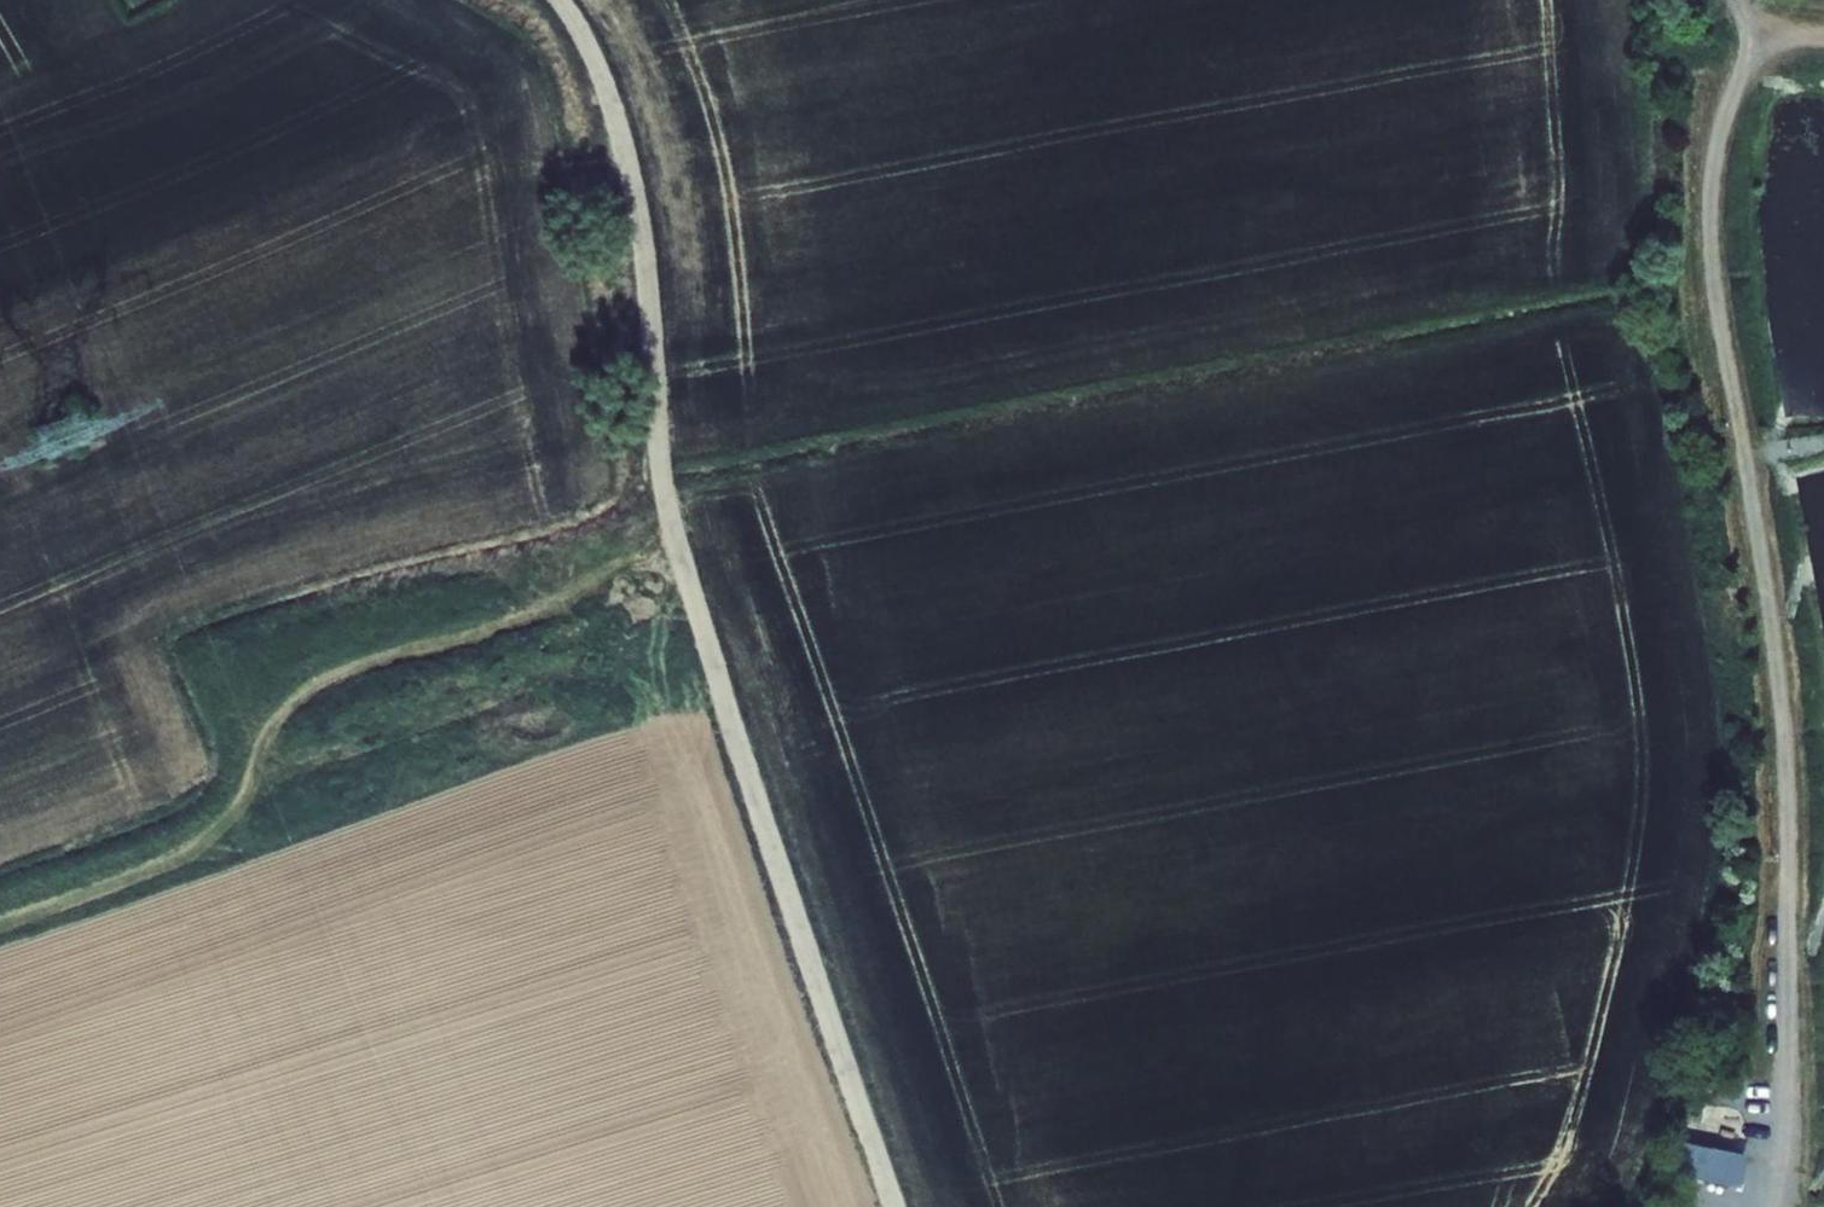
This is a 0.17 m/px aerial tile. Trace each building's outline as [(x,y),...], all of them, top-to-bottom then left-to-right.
[(1683,1185),(1739,1189),(1742,1154),(1685,1151),(1683,1185)]
